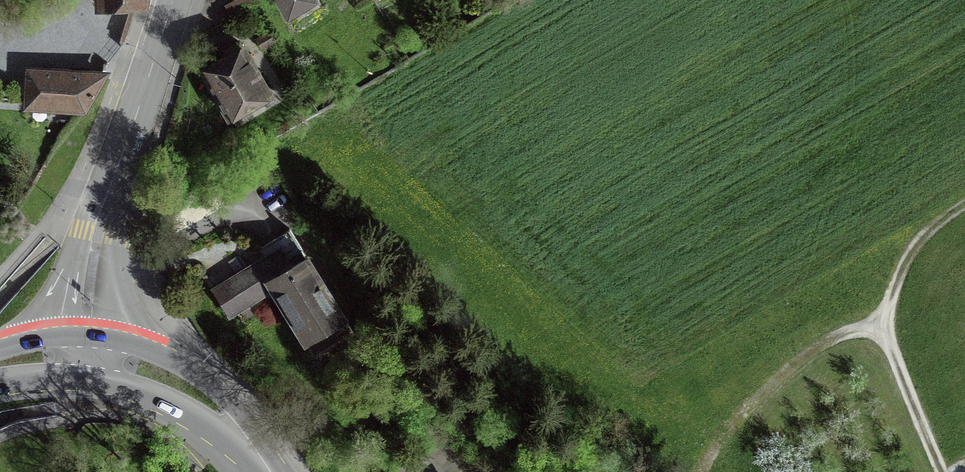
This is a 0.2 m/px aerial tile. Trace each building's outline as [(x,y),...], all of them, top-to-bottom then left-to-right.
[(136,0),(99,0),(100,9),(123,7),(133,7),(136,0)] [(287,16),(314,0),(278,0),(287,16)] [(267,95),(238,44),(223,52),(227,60),(203,74),(228,117),(267,95)] [(101,84),(102,79),(103,77),(101,76),(28,72),(25,102),(25,107),(83,110),(101,84)] [(285,259),(279,249),(254,265),(212,291),(228,317),(271,290),(313,358),(336,344),(339,350),(353,341),(349,335),(352,333),(300,250),(285,259)]
